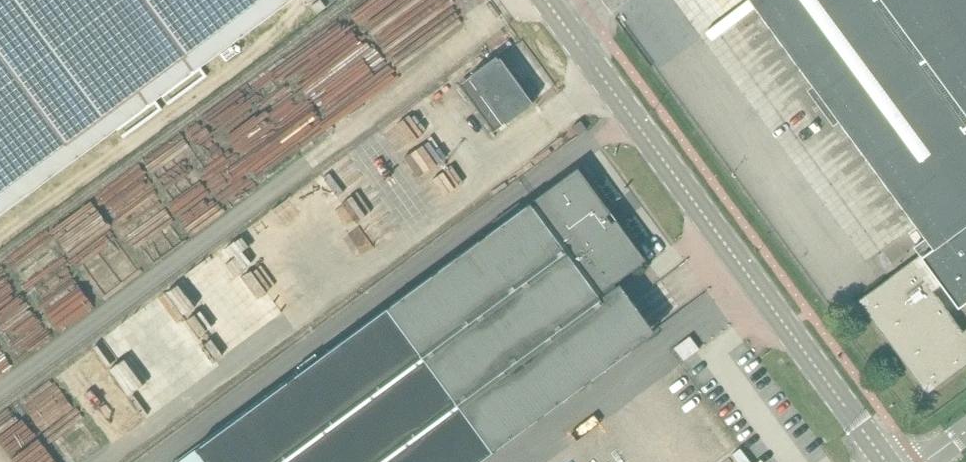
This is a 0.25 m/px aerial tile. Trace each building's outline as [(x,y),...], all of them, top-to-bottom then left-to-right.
[(288,0),(0,0),(0,213),(288,0)] [(893,278),(863,301),(928,389),(958,367),(960,369),(965,365),(965,328),(963,331),(933,291),(942,284),(958,307),(965,301),(965,0),(750,0),(926,238),(914,247),(931,270),(923,276),(911,261),(891,276),(893,278)] [(470,75),(487,100),(514,80),(497,56),(480,68),(470,75)] [(514,80),(487,100),(504,124),(516,116),(532,105),(514,80)] [(583,386),(592,386),(593,379),(620,358),(636,346),(601,298),(617,287),(614,283),(646,259),(617,220),(622,217),(614,207),(610,210),(581,172),(574,170),(178,461),(480,461),(583,386)] [(690,336),(674,348),(683,360),(699,348),(690,336)]
